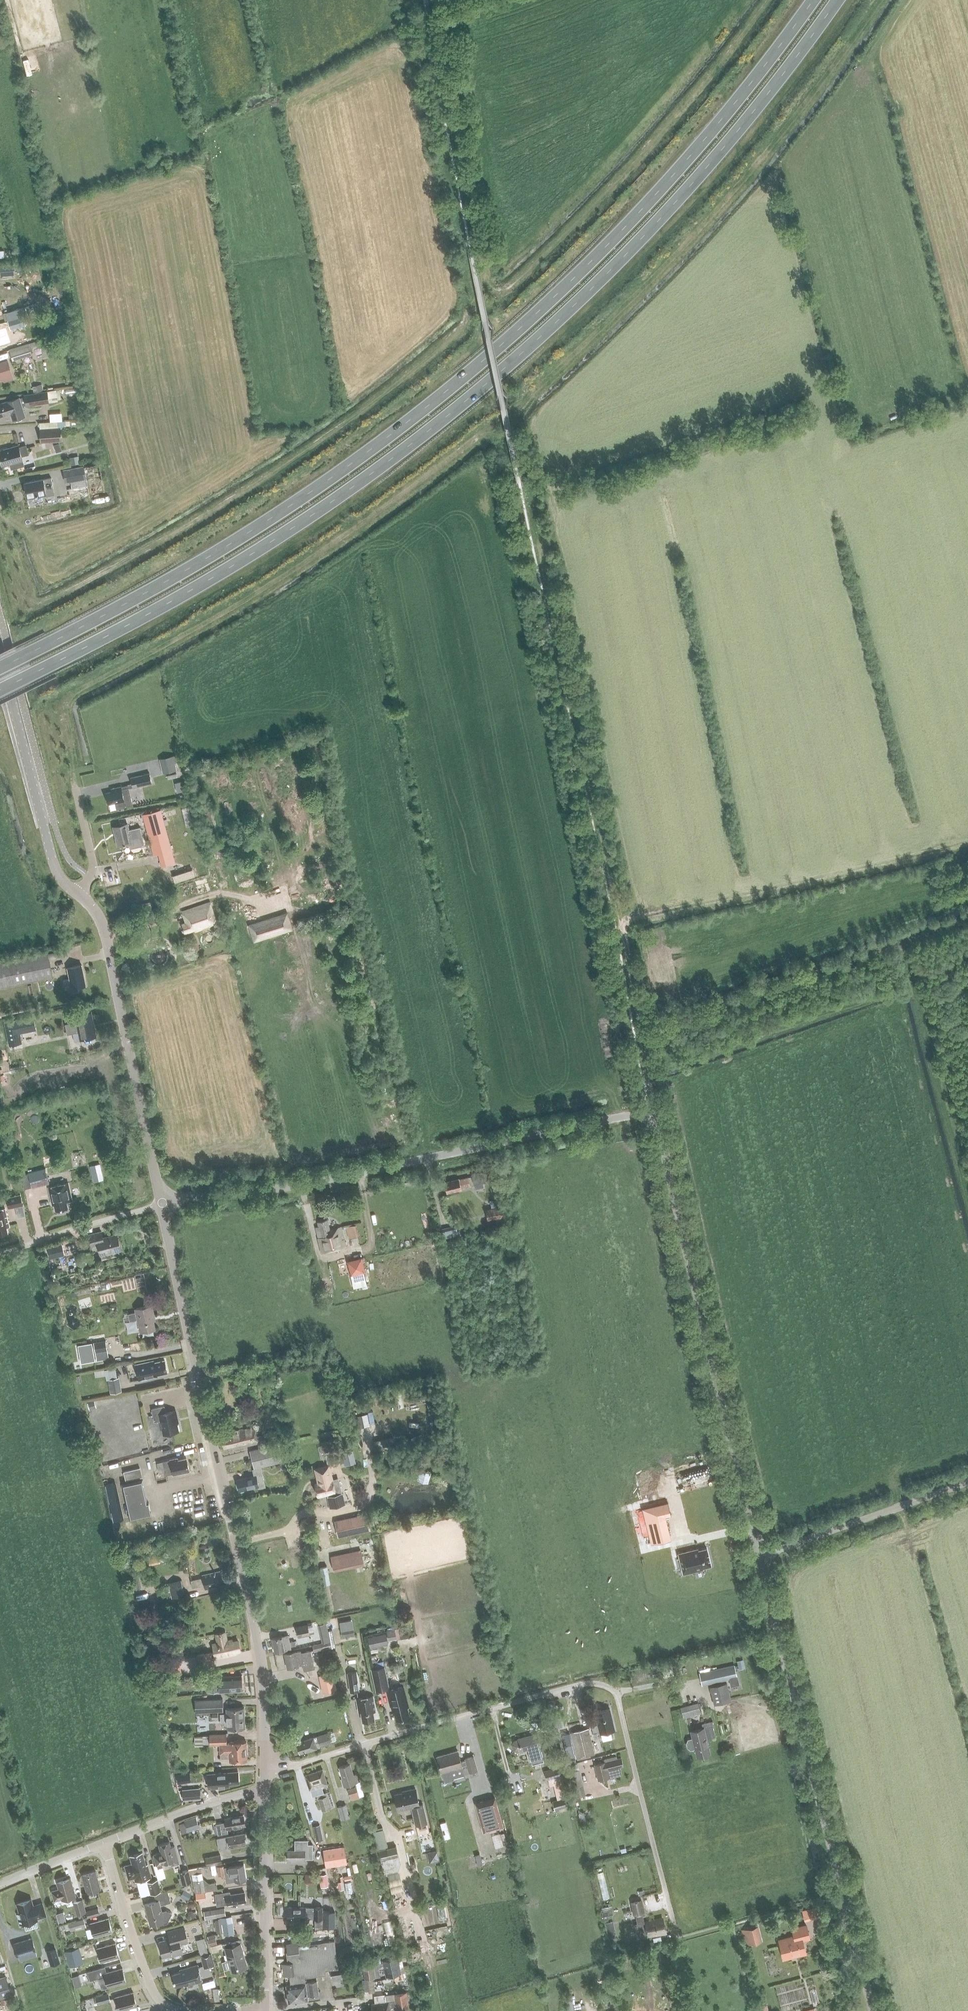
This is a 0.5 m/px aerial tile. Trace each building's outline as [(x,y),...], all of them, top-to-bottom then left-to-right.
[(15,272),(14,264),(0,266),(0,274),(15,272)] [(25,325),(23,318),(9,322),(11,329),(25,325)] [(67,332),(64,324),(47,329),(50,337),(67,332)] [(71,352),(68,340),(58,343),(62,355),(71,352)] [(31,354),(28,344),(9,350),(12,360),(31,354)] [(0,363),(0,379),(3,378),(4,381),(13,378),(7,361),(0,363)] [(0,403),(0,418),(11,414),(13,420),(24,416),(21,406),(25,405),(25,406),(57,400),(55,388),(23,394),(23,396),(18,397),(7,401),(0,403)] [(61,441),(60,428),(39,430),(40,443),(61,441)] [(0,451),(0,461),(2,467),(9,465),(11,470),(24,467),(21,457),(26,456),(29,455),(27,449),(25,449),(24,446),(18,448),(18,446),(0,451)] [(80,464),(78,456),(69,457),(71,465),(80,464)] [(65,483),(70,482),(72,489),(87,485),(85,479),(83,467),(63,471),(65,483)] [(42,479),(24,483),(27,497),(30,497),(30,498),(35,497),(35,496),(45,494),(45,496),(54,494),(50,478),(42,480),(42,479)] [(164,773),(176,770),(173,756),(161,759),(164,773)] [(149,773),(131,778),(133,787),(152,783),(149,773)] [(177,792),(187,790),(185,780),(175,782),(177,792)] [(128,788),(121,789),(121,786),(111,789),(112,791),(105,793),(108,804),(115,803),(117,808),(118,808),(119,808),(123,807),(132,805),(128,788)] [(174,814),(179,834),(189,831),(184,811),(174,814)] [(161,813),(144,817),(148,832),(145,833),(146,839),(150,838),(154,855),(171,850),(161,813)] [(141,845),(144,844),(140,827),(129,829),(128,823),(114,826),(118,846),(130,843),(131,848),(142,846),(141,845)] [(217,924),(210,902),(182,911),(186,922),(181,924),(184,932),(194,929),(194,932),(201,929),(200,927),(208,925),(209,927),(217,924)] [(287,915),(249,926),(253,942),(292,931),(287,915)] [(0,963),(0,987),(52,977),(47,954),(0,963)] [(86,986),(82,965),(68,968),(70,979),(63,980),(64,986),(71,985),(71,989),(86,986)] [(96,1036),(91,1012),(75,1015),(77,1022),(65,1024),(67,1034),(79,1032),(80,1039),(96,1036)] [(17,1019),(5,1022),(9,1044),(21,1042),(19,1033),(28,1031),(25,1017),(17,1019)] [(90,1152),(91,1161),(99,1160),(98,1150),(90,1152)] [(32,1188),(49,1183),(45,1168),(28,1173),(28,1174),(20,1176),(24,1189),(32,1187),(32,1188)] [(78,1176),(77,1170),(69,1172),(71,1178),(78,1176)] [(486,1183),(484,1173),(472,1176),(474,1185),(486,1183)] [(459,1181),(459,1180),(445,1183),(447,1193),(461,1190),(461,1188),(470,1186),(469,1178),(459,1181)] [(502,1197),(497,1178),(489,1181),(493,1199),(502,1197)] [(68,1182),(48,1187),(52,1204),(54,1204),(55,1210),(67,1207),(66,1201),(71,1200),(72,1202),(68,1182)] [(20,1194),(6,1198),(8,1208),(22,1204),(20,1194)] [(485,1210),(487,1221),(505,1217),(503,1207),(485,1210)] [(7,1233),(6,1227),(9,1227),(5,1209),(0,1210),(0,1234),(7,1233)] [(319,1226),(316,1227),(321,1252),(345,1246),(341,1227),(330,1230),(327,1219),(318,1222),(319,1226)] [(347,1225),(348,1237),(358,1236),(357,1224),(347,1225)] [(445,1238),(459,1235),(457,1225),(443,1227),(445,1238)] [(88,1235),(91,1245),(98,1244),(102,1259),(119,1255),(118,1249),(120,1248),(116,1235),(103,1238),(101,1231),(88,1235)] [(47,1247),(50,1258),(64,1255),(61,1243),(47,1247)] [(347,1261),(350,1275),(365,1272),(362,1257),(347,1261)] [(152,1305),(135,1309),(135,1312),(128,1314),(130,1321),(137,1319),(139,1332),(155,1329),(152,1317),(154,1316),(152,1305)] [(105,1341),(93,1343),(95,1353),(107,1351),(105,1342),(105,1341)] [(92,1343),(85,1344),(88,1362),(95,1361),(94,1357),(92,1343)] [(135,1365),(139,1381),(157,1376),(157,1375),(167,1373),(164,1360),(154,1362),(154,1361),(135,1365)] [(120,1392),(118,1378),(108,1380),(110,1394),(120,1392)] [(96,1407),(94,1400),(87,1402),(89,1409),(96,1407)] [(166,1413),(164,1406),(152,1409),(155,1422),(160,1420),(163,1434),(179,1431),(177,1423),(179,1422),(176,1411),(166,1413)] [(369,1425),(367,1414),(357,1416),(359,1426),(369,1425)] [(229,1449),(258,1443),(257,1441),(265,1439),(267,1444),(282,1441),(280,1433),(279,1429),(264,1433),(264,1434),(256,1436),(254,1427),(229,1433),(229,1437),(222,1438),(224,1448),(228,1447),(229,1449)] [(289,1460),(285,1442),(277,1444),(249,1451),(256,1475),(237,1480),(240,1491),(258,1486),(258,1489),(266,1487),(261,1467),(282,1462),(280,1454),(283,1453),(285,1461),(289,1460)] [(345,1464),(355,1461),(352,1451),(342,1453),(345,1464)] [(170,1460),(170,1461),(162,1463),(163,1467),(165,1476),(173,1474),(189,1471),(186,1458),(178,1460),(177,1458),(170,1460)] [(328,1466),(315,1469),(317,1477),(320,1477),(322,1482),(315,1484),(318,1496),(328,1493),(331,1507),(344,1504),(338,1479),(332,1480),(328,1466)] [(124,1472),(126,1481),(141,1477),(139,1468),(124,1472)] [(422,1469),(419,1479),(429,1482),(432,1472),(422,1469)] [(147,1503),(141,1481),(123,1485),(131,1518),(151,1513),(148,1502),(147,1503)] [(124,1519),(116,1483),(105,1485),(113,1522),(124,1519)] [(668,1502),(642,1509),(651,1544),(671,1539),(665,1515),(671,1514),(668,1502)] [(335,1525),(338,1537),(370,1529),(367,1518),(335,1525)] [(698,1549),(678,1554),(683,1574),(703,1569),(702,1568),(711,1566),(707,1548),(698,1550),(698,1549)] [(361,1550),(330,1556),(334,1572),(364,1565),(361,1550)] [(160,1563),(158,1554),(147,1557),(150,1565),(160,1563)] [(142,1586),(137,1569),(127,1571),(131,1589),(142,1586)] [(220,1582),(224,1581),(222,1570),(202,1575),(203,1577),(191,1580),(192,1587),(206,1584),(207,1588),(220,1585),(220,1582)] [(184,1596),(180,1580),(168,1583),(171,1599),(184,1596)] [(136,1611),(145,1609),(144,1603),(135,1605),(136,1611)] [(309,1634),(307,1624),(295,1627),(297,1637),(309,1634)] [(401,1638),(408,1637),(407,1627),(399,1628),(401,1638)] [(165,1634),(164,1628),(150,1631),(153,1646),(164,1644),(162,1635),(165,1634)] [(388,1640),(397,1639),(395,1628),(386,1630),(388,1640)] [(210,1653),(210,1652),(198,1655),(200,1667),(212,1665),(211,1658),(215,1657),(215,1658),(236,1654),(236,1651),(240,1650),(238,1641),(232,1642),(232,1640),(227,1641),(225,1632),(216,1634),(217,1642),(212,1644),(214,1652),(210,1653)] [(282,1636),(272,1638),(275,1652),(291,1648),(290,1646),(295,1645),(294,1640),(289,1641),(288,1635),(282,1636)] [(332,1647),(330,1641),(322,1643),(312,1645),(314,1651),(332,1647)] [(301,1652),(300,1650),(285,1653),(288,1667),(302,1664),(304,1670),(314,1668),(310,1650),(301,1652)] [(743,1659),(737,1661),(739,1669),(745,1667),(743,1659)] [(663,1677),(669,1676),(666,1662),(660,1663),(663,1677)] [(734,1665),(699,1672),(702,1684),(729,1679),(730,1686),(739,1684),(737,1675),(736,1675),(734,1665)] [(388,1687),(384,1667),(371,1669),(376,1690),(388,1687)] [(358,1689),(355,1671),(347,1672),(349,1691),(358,1689)] [(319,1676),(323,1692),(336,1689),(333,1672),(319,1676)] [(242,1690),(241,1675),(223,1676),(223,1677),(218,1677),(218,1678),(206,1679),(206,1691),(223,1690),(223,1691),(242,1690)] [(709,1688),(710,1688),(713,1704),(730,1700),(727,1684),(709,1688)] [(409,1716),(407,1706),(408,1706),(403,1686),(387,1690),(391,1706),(392,1705),(393,1711),(394,1711),(396,1720),(409,1716)] [(375,1711),(372,1695),(356,1698),(357,1711),(361,1711),(362,1721),(373,1719),(372,1711),(375,1711)] [(195,1700),(196,1712),(223,1711),(222,1699),(195,1700)] [(683,1718),(701,1713),(698,1703),(680,1707),(683,1718)] [(221,1719),(244,1717),(244,1708),(226,1709),(227,1714),(220,1714),(221,1719)] [(609,1709),(594,1713),(598,1726),(592,1728),(594,1737),(601,1735),(600,1733),(614,1729),(609,1709)] [(221,1721),(227,1721),(227,1728),(245,1727),(244,1717),(221,1719),(221,1721)] [(688,1738),(687,1742),(688,1746),(691,1748),(696,1747),(698,1755),(710,1752),(706,1738),(716,1736),(713,1725),(714,1724),(713,1720),(702,1723),(703,1727),(692,1730),(694,1737),(688,1738)] [(588,1729),(571,1733),(576,1758),(594,1754),(588,1729)] [(313,1737),(297,1742),(300,1752),(316,1748),(316,1747),(319,1746),(330,1743),(327,1733),(313,1737)] [(540,1746),(537,1733),(517,1738),(518,1739),(514,1740),(512,1743),(513,1749),(517,1751),(521,1750),(521,1751),(528,1749),(532,1764),(543,1760),(540,1748),(539,1748),(539,1746),(540,1746)] [(229,1758),(229,1762),(238,1761),(247,1761),(246,1741),(229,1742),(229,1745),(227,1745),(226,1734),(209,1735),(202,1735),(202,1736),(203,1744),(210,1744),(210,1745),(219,1745),(220,1758),(229,1758)] [(445,1754),(437,1756),(442,1772),(444,1782),(454,1779),(451,1769),(462,1766),(467,1764),(469,1772),(477,1770),(473,1756),(465,1758),(466,1761),(461,1762),(457,1750),(450,1753),(445,1754)] [(594,1765),(598,1780),(621,1774),(619,1766),(623,1765),(621,1757),(616,1758),(616,1756),(604,1759),(604,1762),(594,1765)] [(339,1767),(341,1772),(343,1778),(341,1778),(344,1786),(358,1781),(356,1773),(353,1774),(350,1763),(339,1767)] [(544,1771),(544,1772),(546,1779),(561,1776),(560,1772),(559,1767),(544,1771)] [(322,1769),(312,1772),(304,1775),(309,1789),(327,1784),(323,1772),(322,1769)] [(573,1788),(583,1785),(578,1770),(569,1773),(573,1788)] [(208,1774),(209,1788),(227,1786),(227,1784),(239,1783),(238,1771),(208,1774)] [(491,1779),(471,1784),(479,1813),(498,1808),(491,1779)] [(356,1787),(347,1790),(351,1800),(359,1798),(356,1787)] [(199,1788),(183,1789),(183,1799),(200,1798),(199,1788)] [(398,1811),(411,1808),(415,1825),(426,1822),(422,1804),(418,1805),(415,1788),(402,1791),(402,1792),(394,1794),(398,1811)] [(327,1792),(317,1795),(322,1810),(335,1806),(330,1791),(327,1792)] [(564,1799),(552,1801),(554,1808),(552,1809),(553,1813),(559,1812),(558,1809),(566,1807),(564,1799)] [(346,1804),(339,1806),(343,1820),(350,1817),(346,1804)] [(244,1825),(242,1815),(225,1818),(225,1821),(215,1823),(216,1825),(213,1826),(215,1833),(217,1833),(218,1835),(227,1833),(227,1829),(244,1825)] [(195,1817),(184,1821),(187,1830),(198,1827),(195,1817)] [(313,1826),(316,1841),(323,1839),(320,1825),(313,1826)] [(218,1839),(220,1849),(246,1844),(243,1833),(227,1836),(227,1837),(218,1839)] [(313,1858),(313,1850),(312,1844),(307,1844),(307,1840),(297,1840),(297,1847),(295,1847),(295,1850),(287,1850),(287,1859),(291,1859),(291,1862),(305,1862),(305,1858),(313,1858)] [(169,1841),(159,1844),(161,1852),(153,1854),(156,1865),(164,1863),(169,1862),(170,1866),(179,1863),(174,1846),(171,1847),(169,1841)] [(378,1850),(383,1869),(401,1865),(396,1845),(378,1850)] [(347,1862),(344,1847),(323,1850),(325,1863),(337,1861),(338,1863),(347,1862)] [(426,1852),(429,1863),(440,1860),(437,1850),(426,1852)] [(132,1863),(125,1866),(129,1879),(134,1877),(136,1881),(151,1877),(148,1865),(146,1865),(142,1852),(130,1856),(132,1863)] [(204,1857),(204,1858),(199,1859),(200,1867),(206,1866),(206,1865),(223,1863),(222,1854),(204,1857)] [(243,1864),(224,1867),(226,1882),(246,1879),(243,1864)] [(163,1867),(156,1869),(158,1878),(166,1876),(163,1867)] [(188,1870),(179,1872),(183,1885),(192,1883),(188,1870)] [(87,1893),(101,1889),(96,1871),(82,1874),(87,1893)] [(202,1872),(192,1873),(194,1892),(216,1889),(216,1882),(203,1884),(202,1872)] [(328,1886),(326,1874),(318,1875),(320,1887),(328,1886)] [(62,1900),(76,1896),(70,1878),(57,1881),(59,1888),(52,1890),(54,1900),(62,1898),(62,1900)] [(606,1878),(600,1879),(603,1898),(609,1897),(606,1878)] [(151,1894),(161,1891),(157,1880),(148,1882),(151,1894)] [(190,1885),(181,1888),(193,1894),(190,1885)] [(151,1924),(163,1921),(164,1922),(163,1923),(164,1923),(168,1922),(172,1913),(166,1910),(162,1911),(160,1905),(171,1902),(168,1890),(154,1894),(156,1901),(145,1904),(151,1924)] [(245,1902),(244,1892),(230,1894),(229,1892),(215,1894),(215,1895),(216,1900),(217,1905),(227,1904),(245,1902)] [(31,1899),(17,1903),(20,1912),(15,1913),(19,1925),(37,1920),(36,1918),(46,1915),(42,1903),(36,1905),(36,1906),(33,1907),(31,1899)] [(77,1915),(86,1912),(82,1899),(73,1902),(77,1915)] [(642,1900),(632,1902),(634,1914),(635,1913),(637,1923),(634,1924),(636,1936),(636,1937),(648,1935),(648,1936),(660,1934),(660,1931),(665,1930),(663,1923),(662,1918),(646,1921),(646,1923),(645,1923),(643,1912),(644,1912),(642,1900)] [(819,1904),(803,1909),(806,1920),(822,1916),(819,1904)] [(287,1906),(287,1918),(315,1918),(315,1927),(335,1927),(335,1911),(322,1911),(322,1907),(287,1906)] [(226,1916),(224,1907),(204,1911),(205,1920),(226,1916)] [(88,1917),(99,1914),(98,1908),(86,1911),(88,1917)] [(603,1912),(604,1919),(614,1917),(613,1913),(612,1910),(603,1912)] [(231,1916),(215,1918),(217,1933),(223,1932),(223,1933),(233,1932),(231,1916)] [(92,1928),(86,1930),(88,1938),(112,1931),(109,1918),(90,1923),(92,1928)] [(70,1930),(86,1926),(84,1919),(69,1923),(70,1930)] [(614,1920),(606,1922),(609,1933),(617,1931),(614,1920)] [(810,1939),(807,1923),(791,1927),(793,1935),(778,1939),(783,1960),(807,1954),(804,1940),(810,1939)] [(762,1941),(758,1925),(741,1929),(746,1946),(762,1941)] [(171,1938),(159,1941),(163,1956),(171,1954),(171,1956),(183,1953),(180,1940),(187,1938),(184,1927),(169,1931),(171,1938)] [(208,1939),(210,1946),(216,1944),(214,1937),(208,1939)] [(36,1950),(32,1938),(14,1943),(17,1956),(36,1950)] [(230,1942),(221,1944),(222,1947),(224,1948),(228,1960),(222,1962),(224,1970),(230,1968),(231,1969),(235,1968),(235,1969),(244,1967),(243,1962),(245,1961),(240,1943),(239,1944),(237,1940),(230,1942)] [(289,1985),(305,1983),(304,1978),(325,1975),(325,1970),(338,1968),(334,1940),(297,1945),(297,1943),(288,1944),(286,1947),(287,1951),(285,1952),(286,1963),(282,1964),(284,1975),(288,1974),(289,1985)] [(101,1962),(119,1956),(116,1943),(97,1948),(101,1962)] [(77,1948),(65,1951),(70,1966),(81,1963),(77,1948)] [(204,1967),(214,1964),(211,1953),(201,1956),(204,1967)] [(58,1954),(48,1957),(50,1965),(60,1962),(58,1954)] [(400,1973),(396,1957),(382,1961),(386,1976),(391,1975),(392,1978),(397,1977),(396,1974),(400,1973)] [(0,1961),(0,1963),(3,1972),(8,1970),(5,1959),(0,1961)] [(184,1983),(185,1985),(202,1981),(198,1964),(185,1968),(186,1970),(172,1974),(175,1986),(184,1983)] [(375,1977),(373,1964),(362,1966),(365,1979),(375,1977)] [(106,1972),(105,1967),(87,1972),(89,1981),(98,1978),(101,1989),(126,1982),(122,1968),(106,1972)] [(344,1975),(343,1968),(330,1970),(331,1977),(344,1975)] [(0,1978),(0,1998),(11,1995),(11,1994),(6,1977),(0,1978)] [(306,1990),(305,1983),(289,1985),(285,1986),(288,2003),(307,2000),(306,1997),(317,1996),(316,1981),(307,1982),(308,1990),(306,1990)] [(119,2010),(137,2005),(133,1992),(115,1997),(119,2010)] [(372,2005),(373,2010),(390,2010),(390,2009),(397,2009),(397,2010),(402,2010),(405,2010),(404,2007),(410,2007),(408,1992),(394,1994),(396,2002),(389,2003),(389,2001),(382,2002),(383,2004),(372,2005)] [(97,2003),(111,2000),(109,1993),(95,1997),(97,2003)] [(8,2010),(15,2010),(16,2010),(12,1997),(4,1999),(8,2010)] [(569,2010),(575,2009),(573,1999),(567,2001),(569,2010)]
